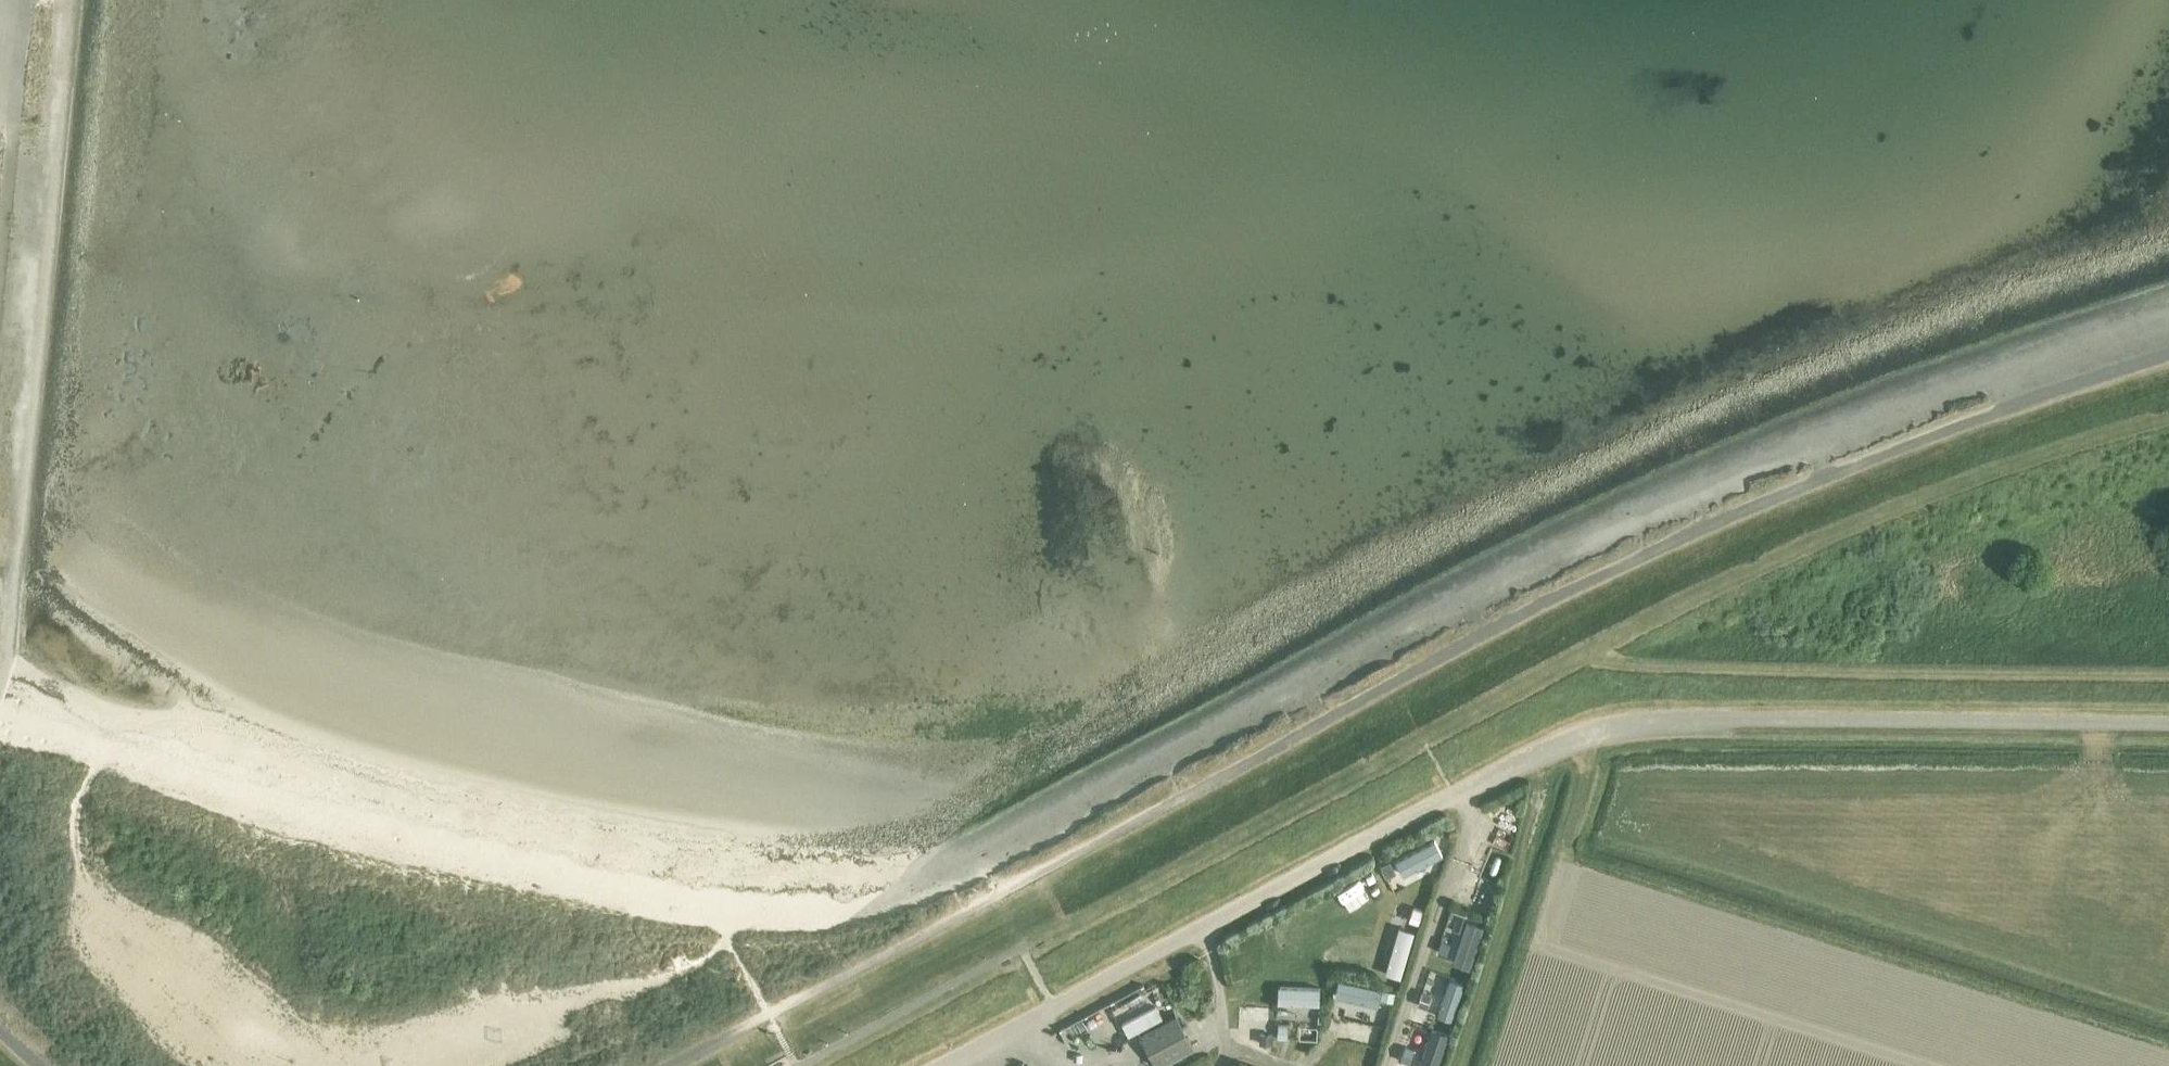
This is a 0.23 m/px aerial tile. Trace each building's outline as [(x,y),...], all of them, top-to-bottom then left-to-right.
[(2080,781),(2081,794),(2098,793),(2097,780),(2080,781)] [(2091,796),(2075,797),(2076,808),(2092,807),(2091,796)] [(1409,860),(1438,845),(1432,833),(1403,848),(1409,860)] [(1389,861),(1381,866),(1387,877),(1395,873),(1389,861)] [(1370,875),(1325,890),(1330,904),(1374,888),(1370,875)] [(1413,908),(1409,921),(1418,923),(1421,910),(1413,908)] [(1256,939),(1248,940),(1249,948),(1257,947),(1256,939)] [(1441,940),(1437,951),(1446,954),(1450,943),(1441,940)] [(1323,951),(1322,963),(1331,963),(1332,952),(1323,951)] [(1456,1007),(1468,973),(1455,968),(1443,1002),(1456,1007)] [(1282,992),(1325,994),(1325,978),(1283,976),(1282,992)] [(1382,989),(1380,998),(1393,1000),(1395,991),(1382,989)] [(1422,992),(1418,1005),(1426,1008),(1431,995),(1422,992)] [(1242,994),(1241,1009),(1278,1010),(1279,996),(1242,994)] [(1185,1000),(1175,1005),(1186,1025),(1196,1020),(1185,1000)] [(1156,1007),(1122,1025),(1128,1036),(1162,1019),(1156,1007)] [(1413,1022),(1445,1034),(1450,1021),(1418,1010),(1413,1022)] [(1140,1036),(1156,1065),(1157,1065),(1194,1047),(1179,1016),(1140,1036)] [(1348,1023),(1345,1036),(1381,1043),(1383,1029),(1348,1023)] [(1286,1025),(1277,1025),(1276,1039),(1285,1039),(1286,1025)] [(1272,1033),(1259,1033),(1259,1043),(1272,1043),(1272,1033)] [(1405,1048),(1400,1061),(1409,1064),(1413,1051),(1405,1048)]
